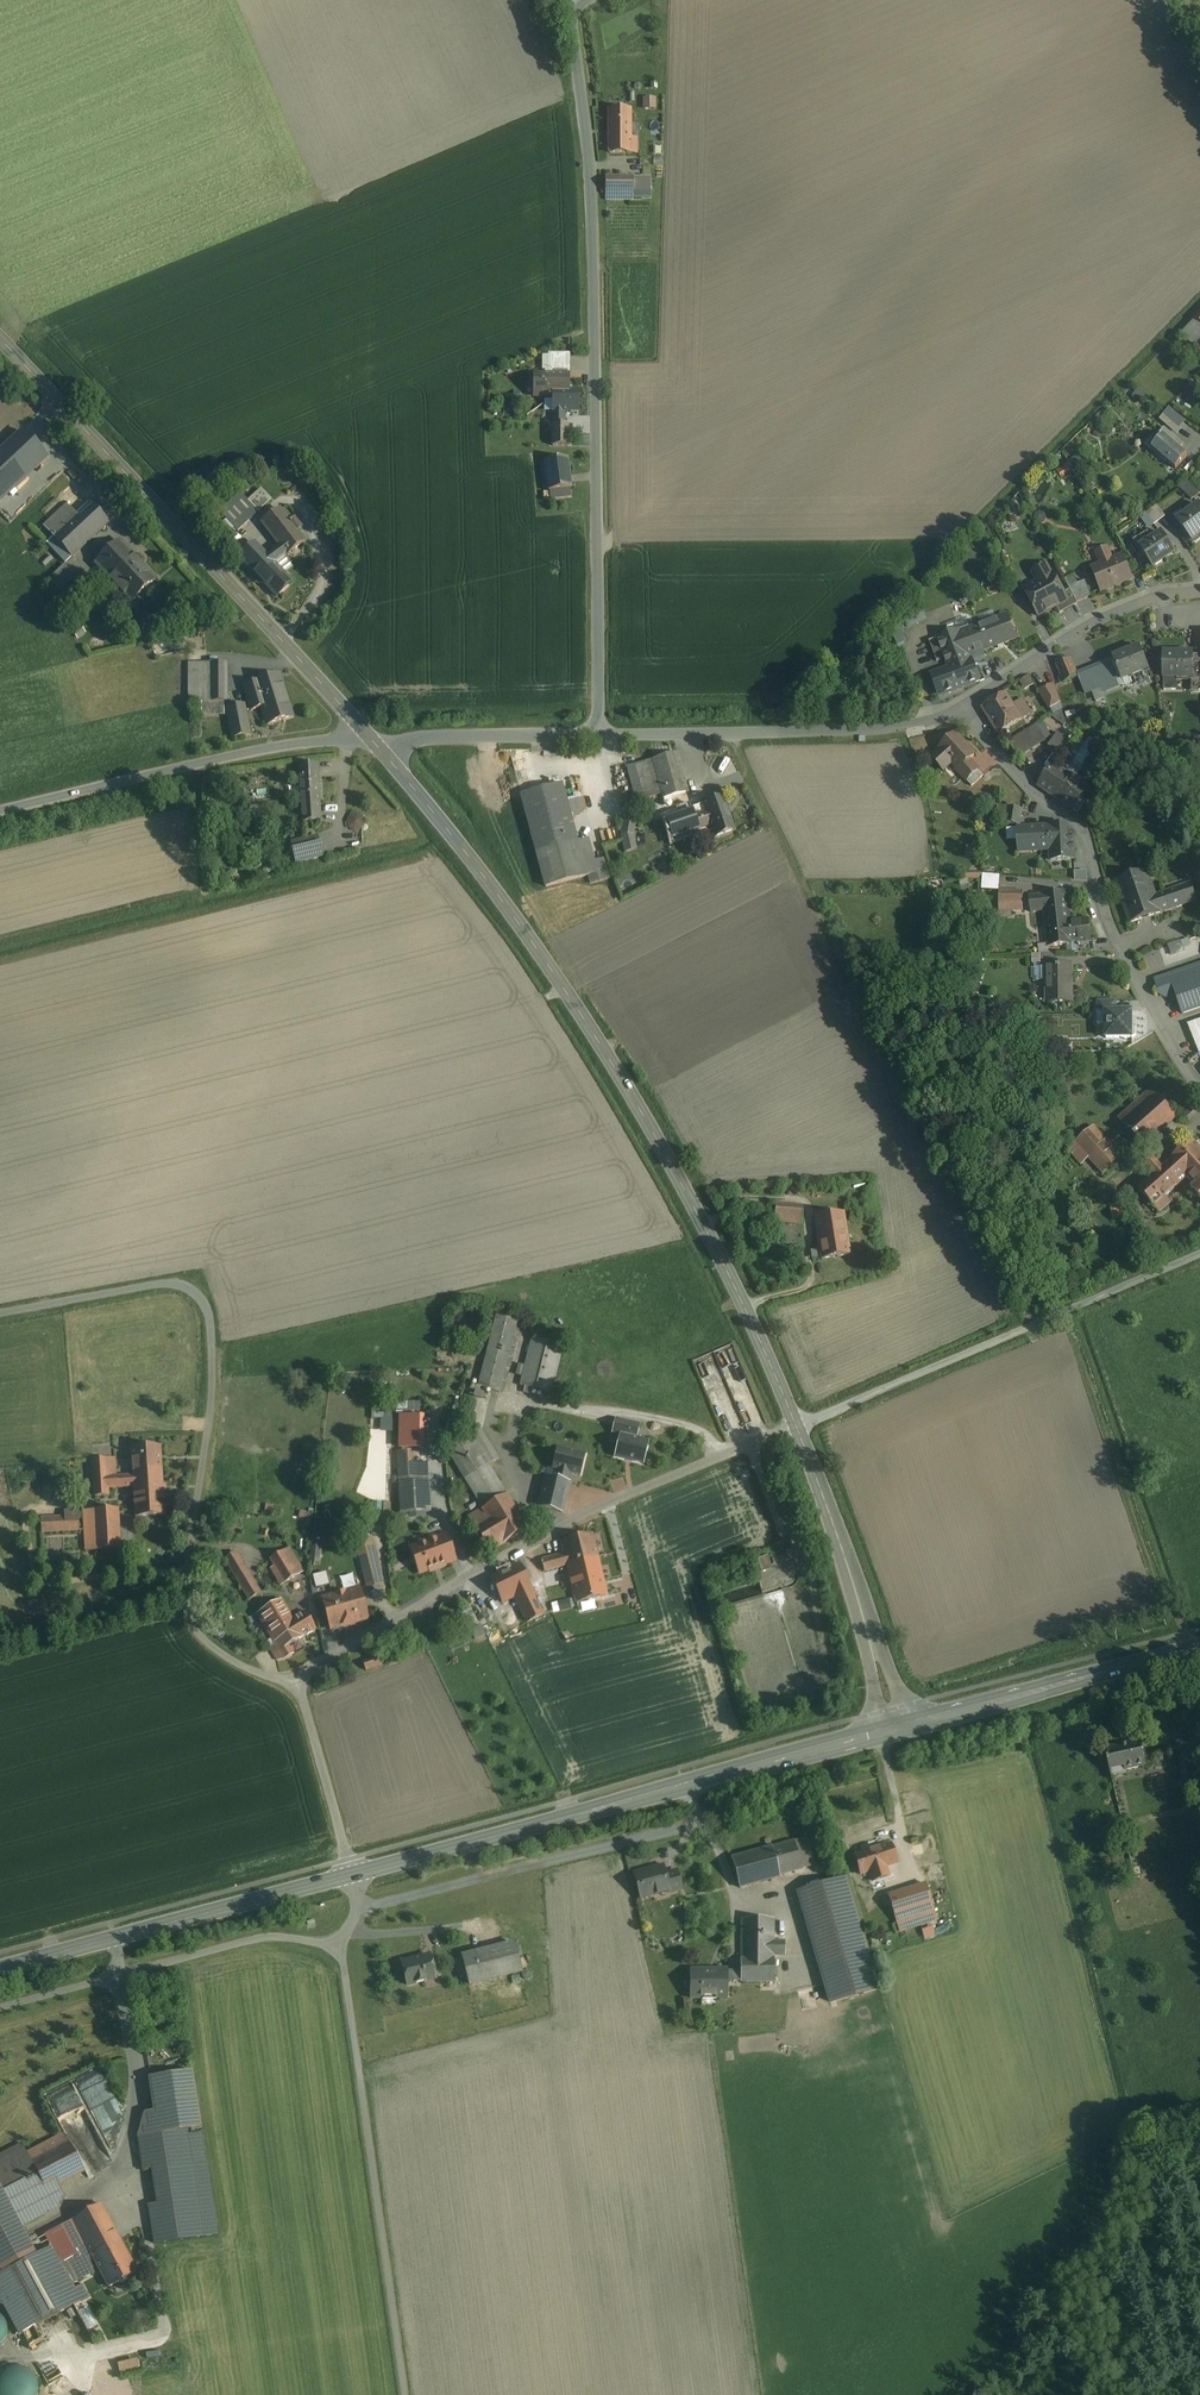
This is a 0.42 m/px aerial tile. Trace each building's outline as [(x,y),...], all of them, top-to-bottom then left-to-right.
[(660,108),(660,96),(646,96),(646,108),(660,108)] [(608,110),(608,155),(637,155),(637,139),(631,139),(631,110),(608,110)] [(651,178),(606,178),(605,201),(633,201),(633,198),(650,198),(651,178)] [(1197,320),(1182,336),(1195,348),(1199,343),(1199,323),(1197,320)] [(568,394),(568,371),(529,371),(529,395),(550,394),(568,394)] [(568,394),(550,394),(550,410),(579,410),(579,394),(568,394)] [(1186,422),(1169,409),(1164,415),(1172,422),(1180,429),(1186,422)] [(1172,422),(1164,415),(1159,420),(1167,427),(1172,422)] [(552,442),(570,442),(570,422),(552,422),(552,442)] [(1180,429),(1172,422),(1167,427),(1177,436),(1182,430),(1180,429)] [(1183,445),(1164,429),(1160,433),(1179,450),(1183,445)] [(0,454),(0,503),(47,459),(23,433),(0,454)] [(1179,450),(1160,433),(1153,441),(1156,444),(1151,450),(1175,470),(1187,457),(1179,450)] [(1078,456),(1069,461),(1074,468),(1082,463),(1078,456)] [(568,459),(543,462),(547,492),(572,489),(568,459)] [(1057,472),(1061,477),(1071,470),(1068,465),(1057,472)] [(1199,494),(1188,483),(1179,489),(1191,501),(1199,494)] [(71,558),(111,521),(78,486),(39,523),(71,558)] [(262,492),(250,503),(258,513),(270,501),(262,492)] [(241,494),(220,512),(237,532),(258,513),(250,503),(241,494)] [(1145,514),(1151,523),(1153,526),(1165,517),(1157,506),(1145,514)] [(1177,522),(1193,542),(1199,537),(1199,508),(1199,506),(1177,522)] [(266,556),(277,567),(306,543),(281,511),(262,525),(277,548),(266,556)] [(1151,523),(1145,514),(1140,518),(1146,527),(1151,523)] [(1162,534),(1139,549),(1152,569),(1166,560),(1165,559),(1174,553),(1174,554),(1175,554),(1162,534)] [(131,603),(155,580),(120,543),(96,565),(131,603)] [(241,560),(278,598),(298,579),(291,572),(286,576),(277,567),(266,556),(256,545),(241,560)] [(1122,556),(1092,568),(1102,592),(1131,580),(1122,556)] [(54,577),(71,593),(80,583),(84,579),(67,564),(54,577)] [(1048,565),(1031,572),(1037,583),(1024,589),(1038,617),(1056,607),(1068,601),(1064,593),(1054,575),(1048,565)] [(1077,584),(1074,576),(1065,580),(1069,588),(1077,584)] [(1077,584),(1069,588),(1070,590),(1077,603),(1091,597),(1085,581),(1077,584)] [(1070,590),(1064,593),(1068,601),(1056,607),(1059,614),(1077,604),(1077,603),(1070,590)] [(1006,617),(980,627),(988,649),(1015,638),(1006,617)] [(968,628),(922,645),(929,665),(945,659),(947,664),(969,656),(988,649),(980,627),(969,631),(968,628)] [(1140,648),(1113,659),(1120,678),(1121,681),(1149,670),(1140,648)] [(1193,655),(1163,655),(1163,679),(1175,679),(1193,679),(1193,664),(1193,655)] [(969,656),(947,664),(948,668),(936,673),(944,695),(979,682),(969,656)] [(225,700),(224,660),(189,661),(190,701),(225,700)] [(1071,660),(1056,665),(1063,683),(1078,677),(1071,660)] [(1110,660),(1077,673),(1085,696),(1092,693),(1096,703),(1106,699),(1103,694),(1121,687),(1118,680),(1118,679),(1117,679),(1110,661),(1110,660)] [(1120,678),(1113,660),(1110,661),(1117,679),(1118,679),(1120,678)] [(294,710),(278,671),(250,682),(265,721),(294,710)] [(1034,686),(1029,677),(1020,683),(1025,691),(1034,686)] [(1175,679),(1164,679),(1163,691),(1176,691),(1176,682),(1175,679)] [(1055,685),(1040,693),(1050,709),(1060,703),(1055,685)] [(1006,694),(982,708),(998,735),(1031,714),(1022,700),(1013,706),(1006,694)] [(249,703),(228,708),(235,739),(255,735),(249,703)] [(1036,725),(1008,742),(1018,758),(1045,741),(1036,725)] [(1058,733),(1048,746),(1062,756),(1071,743),(1058,733)] [(975,755),(956,735),(940,750),(941,751),(933,758),(944,770),(952,763),(958,770),(969,760),(975,755)] [(677,754),(626,768),(636,802),(661,796),(664,809),(691,802),(677,754)] [(958,770),(956,771),(966,781),(978,770),(969,760),(958,770)] [(1088,788),(1055,764),(1039,787),(1078,815),(1083,807),(1081,805),(1083,802),(1080,799),(1088,788)] [(320,806),(317,766),(299,767),(301,807),(320,806)] [(589,839),(578,842),(563,785),(520,796),(544,888),(588,877),(590,884),(610,879),(605,859),(595,861),(589,839)] [(698,828),(710,824),(714,838),(735,831),(724,797),(671,815),(680,840),(700,833),(698,828)] [(320,806),(301,807),(302,823),(320,822),(320,806)] [(1022,810),(998,806),(995,822),(1020,825),(1022,810)] [(367,827),(364,813),(348,816),(351,830),(367,827)] [(1197,816),(1192,816),(1193,837),(1186,838),(1186,842),(1199,840),(1197,816)] [(637,842),(638,821),(625,821),(624,842),(637,842)] [(1066,825),(1049,826),(1050,850),(1050,851),(1050,860),(1074,859),(1073,836),(1067,836),(1066,825)] [(1049,826),(1018,828),(1019,852),(1050,850),(1049,826)] [(314,829),(287,836),(294,859),(320,852),(314,829)] [(1086,871),(1074,872),(1075,881),(1087,882),(1086,871)] [(1147,871),(1115,882),(1124,907),(1155,896),(1147,871)] [(1000,876),(983,875),(983,879),(982,890),(999,891),(1000,876)] [(1155,896),(1124,907),(1130,922),(1168,909),(1188,902),(1195,900),(1190,884),(1155,896)] [(1023,892),(999,891),(999,910),(1023,910),(1023,892)] [(1066,892),(1042,895),(1042,896),(1044,910),(1044,911),(1046,927),(1070,924),(1070,923),(1066,892)] [(1042,896),(1029,897),(1031,912),(1044,910),(1042,896)] [(1188,902),(1168,909),(1170,916),(1190,909),(1188,902)] [(1070,924),(1046,927),(1048,947),(1073,944),(1072,943),(1091,940),(1089,921),(1070,923),(1070,924)] [(1159,949),(1165,966),(1199,954),(1199,947),(1196,936),(1159,949)] [(1094,944),(1079,946),(1080,954),(1095,954),(1094,944)] [(1056,955),(1040,955),(1040,969),(1047,968),(1047,967),(1056,967),(1056,955)] [(1168,975),(1175,994),(1182,1014),(1199,1008),(1199,964),(1168,975)] [(1056,967),(1047,967),(1047,968),(1047,1002),(1071,1001),(1071,967),(1056,967)] [(1168,975),(1155,980),(1160,996),(1165,998),(1175,994),(1168,975)] [(1097,1001),(1097,1013),(1106,1013),(1117,1012),(1117,1001),(1097,1001)] [(1106,1013),(1097,1013),(1097,1025),(1106,1025),(1106,1039),(1132,1039),(1136,1036),(1135,1028),(1132,1026),(1132,1012),(1117,1012),(1106,1013)] [(1187,1025),(1196,1048),(1199,1045),(1199,1020),(1187,1025)] [(1150,1089),(1118,1119),(1144,1148),(1177,1118),(1150,1089)] [(1121,1158),(1093,1127),(1068,1150),(1096,1180),(1103,1174),(1121,1158)] [(1138,1190),(1155,1207),(1186,1179),(1194,1187),(1199,1182),(1199,1149),(1192,1141),(1138,1190)] [(1191,1190),(1199,1200),(1199,1182),(1194,1187),(1191,1190)] [(1123,1202),(1110,1206),(1114,1220),(1128,1216),(1123,1202)] [(1103,1204),(1089,1208),(1091,1212),(1104,1208),(1103,1204)] [(799,1223),(800,1207),(777,1205),(776,1221),(799,1223)] [(849,1255),(843,1213),(815,1217),(821,1259),(849,1255)] [(480,1383),(500,1388),(516,1322),(497,1317),(480,1383)] [(532,1338),(520,1386),(551,1394),(563,1346),(532,1338)] [(411,1437),(411,1400),(399,1400),(399,1437),(411,1437)] [(640,1423),(616,1418),(612,1433),(637,1438),(640,1423)] [(527,1529),(488,1465),(499,1459),(480,1428),(446,1449),(483,1509),(468,1518),(489,1552),(527,1529)] [(648,1442),(620,1435),(614,1458),(643,1465),(648,1442)] [(133,1476),(162,1474),(160,1447),(131,1448),(133,1476)] [(556,1478),(545,1476),(537,1507),(562,1513),(570,1482),(568,1481),(570,1473),(581,1476),(586,1454),(557,1447),(552,1469),(558,1470),(556,1478)] [(162,1482),(162,1474),(133,1476),(116,1477),(115,1458),(93,1460),(95,1497),(109,1496),(108,1488),(133,1487),(135,1517),(165,1515),(163,1482),(162,1482)] [(406,1518),(427,1518),(426,1459),(404,1459),(406,1518)] [(121,1547),(119,1509),(40,1513),(41,1536),(81,1534),(82,1549),(121,1547)] [(410,1548),(419,1573),(456,1560),(446,1535),(410,1548)] [(607,1595),(592,1536),(562,1543),(565,1554),(542,1559),(545,1571),(567,1566),(576,1603),(607,1595)] [(311,1545),(311,1561),(321,1561),(321,1545),(311,1545)] [(272,1567),(283,1586),(307,1571),(292,1546),(272,1558),(276,1565),(272,1567)] [(248,1598),(262,1589),(238,1549),(223,1558),(248,1598)] [(379,1572),(374,1552),(359,1556),(364,1575),(379,1572)] [(527,1622),(543,1615),(519,1565),(492,1579),(503,1602),(514,1596),(527,1622)] [(322,1598),(331,1630),(368,1620),(359,1588),(322,1598)] [(572,1598),(559,1602),(562,1611),(575,1607),(572,1598)] [(267,1634),(293,1619),(282,1600),(256,1615),(267,1634)] [(471,1627),(481,1623),(475,1608),(465,1613),(471,1627)] [(483,1609),(477,1612),(484,1623),(490,1619),(483,1609)] [(305,1612),(293,1619),(267,1634),(274,1645),(269,1647),(278,1662),(282,1660),(293,1654),(289,1646),(316,1630),(305,1612)] [(1107,1750),(1101,1751),(1107,1783),(1114,1782),(1123,1781),(1122,1772),(1140,1769),(1135,1745),(1107,1750)] [(1191,1770),(1188,1755),(1179,1757),(1185,1784),(1197,1781),(1194,1769),(1191,1770)] [(796,1843),(773,1848),(779,1876),(802,1871),(796,1843)] [(772,1845),(730,1855),(738,1889),(780,1879),(779,1876),(773,1848),(772,1845)] [(888,1845),(855,1856),(861,1875),(869,1872),(885,1867),(894,1864),(888,1845)] [(662,1867),(635,1874),(641,1898),(668,1891),(667,1888),(668,1888),(664,1874),(662,1867)] [(885,1867),(869,1872),(872,1883),(889,1877),(885,1867)] [(676,1871),(664,1874),(668,1888),(667,1888),(668,1891),(668,1893),(681,1890),(676,1871)] [(846,1880),(808,1891),(829,1965),(867,1954),(846,1880)] [(925,1884),(888,1896),(890,1905),(896,1923),(910,1919),(912,1927),(937,1919),(925,1884)] [(888,1896),(882,1898),(885,1907),(890,1905),(888,1896)] [(772,1920),(739,1920),(740,1957),(772,1957),(772,1934),(772,1920)] [(802,1934),(772,1934),(772,1957),(802,1957),(802,1934)] [(521,1972),(514,1944),(462,1957),(469,1985),(521,1972)] [(435,1979),(430,1956),(402,1963),(408,1986),(435,1979)] [(772,1957),(740,1957),(740,1984),(772,1984),(772,1957)] [(727,1971),(690,1971),(690,1998),(701,1998),(701,1997),(715,1997),(715,1998),(726,1998),(727,1971)] [(98,2116),(121,2107),(105,2066),(73,2079),(77,2091),(100,2082),(106,2098),(95,2103),(97,2109),(96,2110),(98,2116)] [(193,2072),(150,2078),(155,2111),(145,2113),(138,2137),(201,2128),(193,2072)] [(163,2243),(217,2235),(201,2128),(138,2137),(143,2170),(153,2169),(158,2205),(149,2206),(155,2245),(163,2243)] [(65,2134),(27,2154),(47,2192),(58,2186),(85,2172),(65,2134)] [(21,2229),(45,2216),(35,2198),(47,2192),(27,2154),(22,2144),(0,2156),(0,2190),(21,2229)] [(47,2192),(35,2198),(45,2216),(61,2208),(64,2199),(58,2186),(47,2192)] [(2,2275),(36,2257),(21,2229),(0,2190),(0,2271),(2,2275)] [(120,2241),(101,2206),(45,2236),(52,2248),(36,2257),(2,2275),(0,2276),(0,2306),(4,2303),(21,2334),(89,2297),(83,2286),(75,2291),(72,2285),(80,2280),(75,2269),(89,2262),(94,2259),(92,2256),(120,2241)] [(137,2272),(120,2241),(92,2256),(94,2259),(109,2288),(127,2278),(132,2287),(144,2280),(139,2271),(137,2272)] [(89,2262),(75,2269),(80,2280),(91,2275),(93,2268),(89,2262)] [(3,2310),(0,2312),(0,2342),(13,2336),(3,2310)] [(140,2357),(121,2363),(124,2375),(144,2370),(140,2357)] [(40,2369),(7,2368),(7,2380),(3,2380),(2,2394),(40,2394),(40,2369)]
